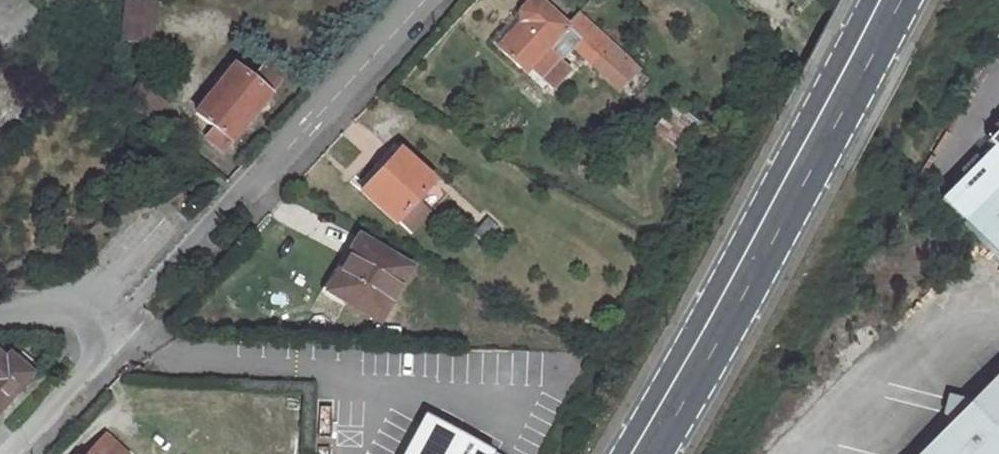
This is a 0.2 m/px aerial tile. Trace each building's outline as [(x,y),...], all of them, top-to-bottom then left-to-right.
[(122,40),(155,41),(157,0),(124,0),(122,40)] [(531,3),(521,13),(522,25),(501,46),(527,71),(532,66),(554,88),(572,69),(562,60),(550,48),(569,28),(581,40),(575,47),(621,88),(639,69),(580,14),(568,26),(541,2),(531,3)] [(521,13),(494,40),(501,46),(522,25),(521,13)] [(562,60),(575,47),(581,40),(569,28),(550,48),(562,60)] [(236,64),(197,112),(217,127),(209,136),(226,149),(281,81),(273,74),(276,70),(267,63),(254,79),(236,64)] [(139,84),(127,101),(152,119),(164,102),(139,84)] [(985,142),(998,156),(998,127),(985,142)] [(402,152),(364,193),(396,223),(434,182),(402,152)] [(490,218),(476,234),(486,243),(500,227),(490,218)] [(350,258),(333,286),(349,295),(345,303),(379,322),(411,268),(360,237),(348,256),(350,258)] [(333,286),(329,293),(345,303),(349,295),(333,286)] [(29,370),(10,354),(6,358),(0,354),(0,405),(29,370)] [(921,453),(998,453),(998,375),(921,453)] [(492,453),(434,421),(421,425),(405,453),(492,453)] [(105,436),(98,444),(109,453),(125,453),(105,436)] [(98,444),(89,453),(109,453),(98,444)]
